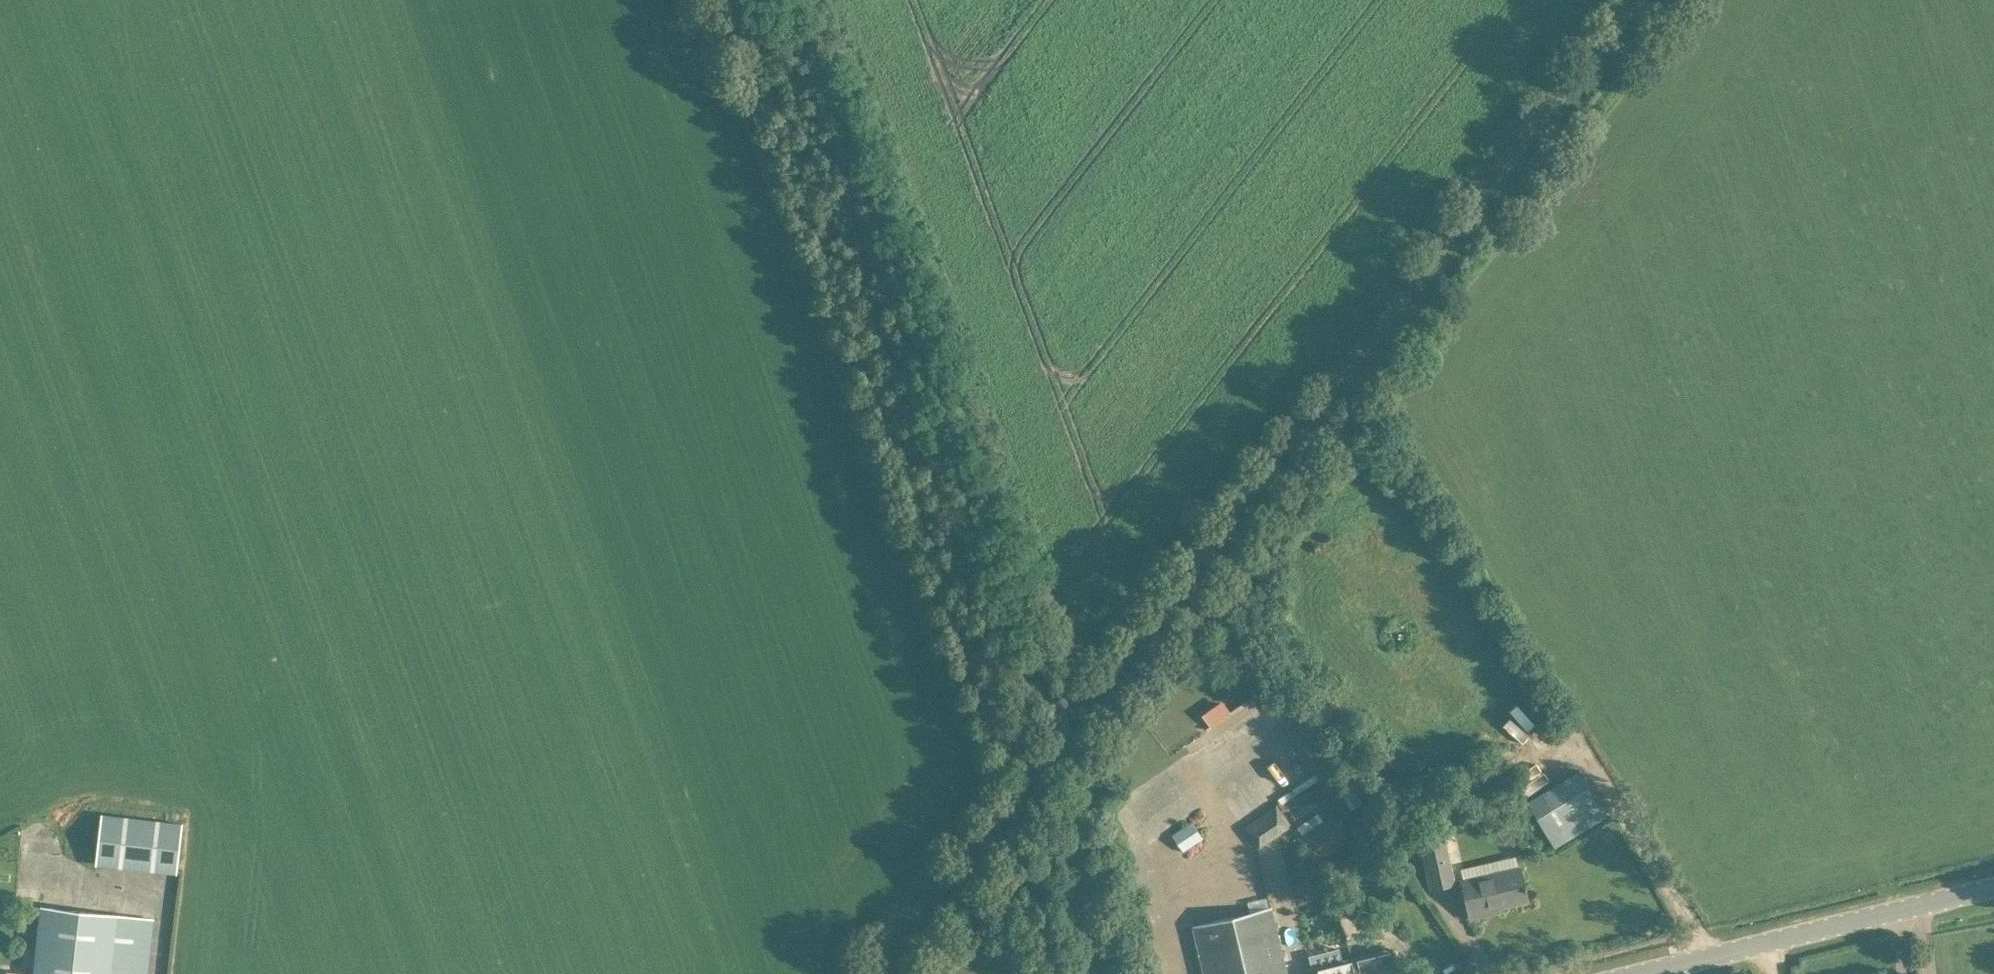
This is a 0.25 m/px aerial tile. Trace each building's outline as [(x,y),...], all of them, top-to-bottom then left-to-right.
[(1350,809),(1362,801),(1336,760),(1277,798),(1280,804),(1327,772),(1350,809)] [(1606,815),(1595,798),(1578,769),(1525,801),(1553,847),(1606,815)] [(1289,825),(1275,804),(1241,827),(1256,848),(1289,825)] [(177,873),(183,823),(101,813),(95,864),(177,873)] [(1348,838),(1337,823),(1332,815),(1299,838),(1316,861),(1348,838)] [(1192,822),(1172,835),(1183,851),(1203,838),(1192,822)] [(1441,831),(1417,836),(1429,885),(1453,879),(1441,831)] [(1460,877),(1465,899),(1470,918),(1499,911),(1498,906),(1526,899),(1517,864),(1460,877)] [(154,917),(40,904),(32,971),(27,970),(26,973),(147,973),(154,917)] [(1270,904),(1192,923),(1204,973),(1286,973),(1270,904)] [(1351,955),(1356,973),(1397,973),(1390,946),(1351,955)] [(1351,955),(1341,958),(1338,947),(1308,955),(1311,966),(1310,966),(1312,973),(1356,973),(1351,955)]
